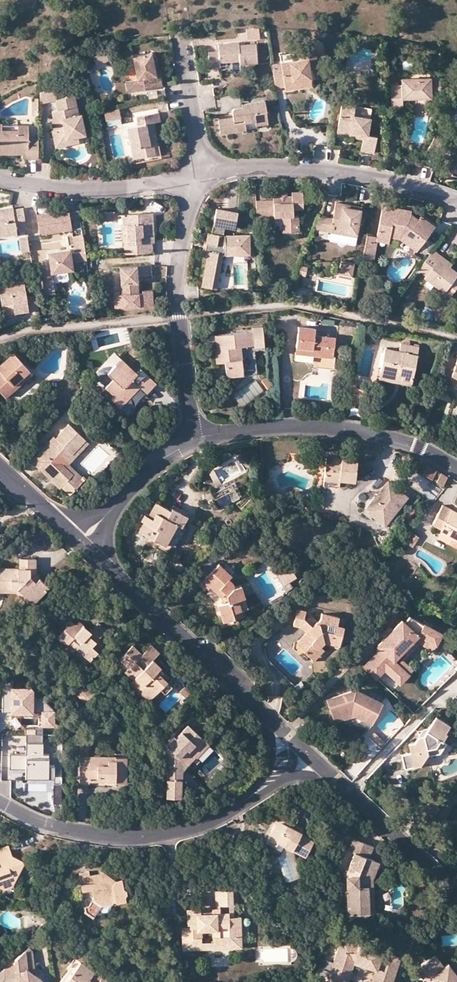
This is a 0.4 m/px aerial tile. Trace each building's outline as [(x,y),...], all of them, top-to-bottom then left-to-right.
[(246,29),(247,39),(259,37),(258,27),(246,29)] [(307,50),(305,39),(299,46),(300,51),(298,51),(299,55),(299,60),(308,58),(307,50)] [(219,62),(234,60),(234,58),(238,57),(238,60),(239,62),(257,61),(255,42),(237,44),(237,42),(217,44),(217,50),(207,51),(209,67),(219,66),(219,62)] [(294,80),(311,78),(320,76),(317,58),(315,49),(307,50),(308,58),(299,60),(296,60),(273,64),(276,87),(285,85),(286,88),(295,87),(294,80)] [(103,52),(93,56),(96,63),(105,59),(103,52)] [(133,55),(137,78),(139,89),(162,85),(160,73),(156,74),(153,59),(152,52),(133,55)] [(431,88),(441,87),(441,76),(402,77),(403,84),(391,84),(392,108),(404,108),(403,97),(432,96),(431,88)] [(128,91),(139,89),(137,78),(126,80),(128,91)] [(312,85),(311,78),(294,80),(295,87),(312,85)] [(442,96),(441,87),(431,88),(432,96),(442,96)] [(55,88),(41,91),(41,101),(56,98),(57,98),(55,88)] [(57,98),(56,98),(58,108),(53,109),(54,118),(52,119),(54,128),(52,129),(55,145),(68,143),(67,137),(78,135),(85,133),(81,113),(78,114),(74,94),(67,96),(57,98)] [(220,132),(235,130),(234,121),(244,120),(255,119),(255,124),(267,122),(264,100),(243,103),(243,106),(233,107),(232,108),(231,113),(218,115),(220,132)] [(364,133),(364,137),(362,149),(375,152),(378,135),(368,134),(371,117),(355,114),(356,104),(343,102),(338,129),(364,133)] [(120,107),(105,109),(106,118),(121,116),(120,107)] [(159,112),(137,115),(139,124),(127,126),(133,157),(154,153),(152,142),(150,133),(156,132),(154,121),(160,120),(159,112)] [(245,128),(244,120),(234,121),(235,130),(245,128)] [(0,124),(0,153),(18,153),(18,148),(21,148),(21,150),(26,150),(26,154),(28,158),(39,158),(39,139),(29,138),(30,125),(19,124),(19,129),(2,129),(2,124),(0,124)] [(354,136),(364,137),(364,133),(338,129),(338,132),(355,134),(354,136)] [(446,138),(437,134),(430,149),(439,153),(446,138)] [(157,141),(152,142),(154,153),(133,157),(134,162),(160,156),(157,141)] [(452,148),(448,166),(456,168),(454,175),(456,176),(456,149),(452,148)] [(274,200),(264,200),(264,215),(283,215),(283,226),(299,225),(299,214),(293,214),(293,207),(303,207),(303,191),(292,191),(292,196),(288,196),(279,196),(274,196),(274,200)] [(338,232),(357,235),(362,207),(335,201),(334,207),(339,208),(337,213),(333,213),(332,215),(320,213),(314,228),(331,231),(331,228),(338,229),(338,232)] [(420,218),(412,213),(402,211),(404,208),(385,204),(379,236),(378,239),(391,242),(392,236),(403,238),(418,249),(436,224),(422,215),(420,218)] [(235,227),(238,211),(217,207),(212,232),(209,231),(206,243),(210,244),(209,250),(205,249),(204,255),(207,256),(202,285),(216,288),(222,254),(225,249),(239,249),(240,254),(250,253),(249,234),(222,234),(225,225),(235,227)] [(0,208),(0,235),(17,232),(17,228),(27,227),(25,208),(14,209),(3,210),(3,208),(0,208)] [(115,208),(101,209),(101,217),(116,216),(115,208)] [(53,212),(38,214),(41,232),(72,228),(70,212),(53,214),(53,212)] [(153,252),(152,242),(151,230),(154,230),(153,212),(124,214),(124,225),(127,225),(128,243),(125,243),(125,254),(153,252)] [(356,243),(357,235),(338,232),(331,231),(330,238),(356,243)] [(83,233),(67,235),(69,245),(75,244),(76,250),(86,249),(83,233)] [(379,236),(368,234),(364,259),(374,261),(378,239),(379,236)] [(29,236),(22,237),(24,250),(31,249),(29,236)] [(70,248),(49,251),(51,267),(41,269),(45,292),(55,290),(52,270),(73,267),(72,259),(71,251),(70,248)] [(451,266),(441,258),(443,255),(434,248),(425,260),(433,266),(427,274),(426,277),(446,291),(456,276),(456,270),(451,266)] [(76,250),(71,251),(72,259),(87,257),(86,249),(76,250)] [(453,263),(443,255),(441,258),(451,266),(453,263)] [(341,260),(338,274),(352,276),(354,263),(341,260)] [(433,266),(425,260),(419,268),(427,274),(433,266)] [(123,294),(114,295),(115,307),(153,305),(152,291),(143,291),(143,294),(138,294),(138,276),(152,275),(151,264),(122,266),(123,294)] [(0,284),(0,293),(1,293),(4,314),(40,309),(38,295),(27,296),(25,280),(0,284)] [(447,303),(445,315),(455,317),(456,305),(447,303)] [(252,327),(252,331),(254,344),(263,343),(261,326),(252,327)] [(298,326),(296,345),(313,347),(312,354),(313,354),(313,356),(314,358),(316,365),(335,367),(336,356),(332,355),(335,337),(314,335),(315,328),(298,326)] [(252,331),(216,334),(217,348),(215,348),(216,362),(225,361),(226,371),(243,369),(246,369),(246,373),(257,372),(254,344),(252,331)] [(385,347),(380,370),(401,374),(401,378),(412,381),(419,346),(400,342),(398,350),(385,347)] [(313,347),(296,345),(296,351),(312,354),(313,347)] [(12,385),(9,381),(26,367),(14,353),(0,365),(0,391),(5,397),(15,389),(12,385)] [(121,408),(136,391),(133,388),(137,384),(140,386),(147,392),(156,383),(141,370),(137,374),(121,359),(108,372),(114,379),(106,387),(116,397),(112,401),(121,408)] [(30,370),(26,367),(9,381),(12,385),(30,370)] [(411,383),(412,381),(401,378),(401,374),(380,370),(379,377),(411,383)] [(454,386),(456,377),(456,375),(451,373),(447,383),(454,386)] [(271,384),(266,376),(262,379),(267,386),(271,384)] [(54,436),(37,455),(44,461),(38,467),(47,476),(52,472),(55,476),(51,480),(59,488),(61,486),(70,494),(86,477),(83,475),(82,476),(77,470),(72,475),(61,464),(85,439),(70,425),(56,438),(54,436)] [(90,443),(85,439),(61,464),(72,475),(77,470),(70,463),(90,443)] [(31,461),(38,467),(44,461),(37,455),(31,461)] [(341,462),(327,460),(324,485),(339,487),(340,479),(355,481),(357,459),(341,457),(341,462)] [(432,479),(437,471),(429,466),(424,473),(432,479)] [(443,485),(447,477),(441,474),(437,481),(443,485)] [(407,497),(388,481),(365,509),(384,525),(407,497)] [(229,495),(221,498),(224,505),(232,501),(229,495)] [(156,502),(148,516),(153,519),(161,505),(156,502)] [(170,510),(161,505),(153,519),(148,516),(145,514),(141,520),(145,522),(140,531),(165,545),(171,537),(177,540),(184,528),(182,527),(176,523),(181,512),(172,508),(170,510)] [(434,524),(442,529),(440,532),(456,540),(456,517),(450,513),(452,510),(443,506),(434,524)] [(188,516),(181,512),(176,523),(182,527),(188,516)] [(17,588),(34,603),(49,587),(39,578),(36,581),(30,576),(31,568),(36,568),(36,558),(20,558),(19,569),(0,569),(0,587),(17,588)] [(211,586),(217,591),(220,588),(227,594),(229,602),(224,603),(219,605),(224,621),(235,619),(233,612),(242,610),(239,599),(245,598),(241,586),(235,587),(234,586),(235,583),(233,582),(231,581),(228,582),(227,580),(231,576),(219,564),(203,581),(209,588),(211,586)] [(36,572),(36,568),(31,568),(30,576),(36,581),(39,578),(40,577),(36,572)] [(34,603),(17,588),(0,587),(0,593),(16,593),(31,606),(34,603)] [(222,597),(224,603),(229,602),(227,594),(220,588),(217,591),(222,597)] [(248,608),(245,598),(239,599),(242,610),(248,608)] [(305,611),(297,609),(294,625),(302,626),(304,619),(305,611)] [(244,616),(242,610),(233,612),(235,619),(244,616)] [(308,632),(299,641),(298,645),(306,653),(312,645),(313,646),(315,647),(317,647),(318,647),(319,647),(320,647),(321,646),(322,646),(323,645),(324,644),(325,642),(340,645),(344,627),(337,626),(339,618),(322,613),(320,619),(313,626),(312,627),(307,632),(308,632)] [(383,648),(365,666),(378,678),(386,670),(401,684),(410,675),(400,665),(404,660),(421,643),(434,650),(443,634),(412,616),(406,622),(404,619),(394,630),(387,637),(379,645),(383,648)] [(312,627),(304,619),(302,626),(307,632),(312,627)] [(58,637),(68,646),(72,641),(78,646),(77,648),(90,661),(98,652),(93,647),(107,630),(99,623),(91,631),(84,625),(80,629),(76,624),(71,621),(58,637)] [(79,621),(76,624),(80,629),(84,625),(79,621)] [(387,637),(394,630),(391,627),(384,634),(387,637)] [(74,651),(77,648),(78,646),(72,641),(68,646),(74,651)] [(129,667),(143,654),(133,645),(120,658),(129,667)] [(160,653),(152,645),(143,654),(129,667),(125,671),(133,679),(136,677),(143,684),(137,690),(148,700),(161,689),(165,694),(172,687),(157,672),(161,668),(154,660),(160,653)] [(312,645),(306,653),(312,658),(311,659),(312,660),(313,661),(314,661),(316,661),(325,649),(321,646),(320,647),(319,647),(318,647),(317,647),(315,647),(313,646),(312,645)] [(415,670),(404,660),(400,665),(410,675),(415,670)] [(130,683),(137,690),(143,684),(136,677),(133,679),(130,683)] [(2,680),(2,711),(12,711),(12,708),(21,708),(20,711),(42,712),(42,724),(53,724),(53,707),(42,698),(31,698),(32,688),(12,688),(12,680),(2,680)] [(82,689),(86,685),(81,681),(72,690),(76,695),(82,689)] [(95,693),(86,685),(82,689),(91,697),(95,693)] [(191,693),(185,687),(181,691),(187,697),(191,693)] [(91,697),(82,689),(76,695),(85,703),(91,697)] [(356,690),(327,699),(333,719),(351,714),(372,724),(382,703),(356,690)] [(411,753),(402,755),(406,769),(421,765),(418,752),(427,749),(429,755),(440,752),(447,742),(441,739),(450,725),(436,715),(424,735),(420,736),(416,742),(409,744),(411,753)] [(168,747),(167,780),(169,780),(168,798),(180,798),(181,781),(183,781),(183,772),(178,772),(179,757),(187,749),(188,750),(201,737),(189,726),(176,738),(174,737),(166,745),(168,747)] [(369,738),(380,748),(386,743),(375,732),(369,738)] [(209,745),(201,737),(188,750),(197,758),(209,745)] [(55,778),(55,766),(49,766),(49,755),(44,755),(44,743),(26,743),(26,755),(10,754),(10,769),(26,770),(30,770),(30,775),(49,775),(49,778),(55,778)] [(89,744),(80,744),(80,756),(89,757),(89,744)] [(188,750),(187,749),(179,757),(189,766),(197,758),(188,750)] [(89,757),(80,756),(80,783),(90,783),(90,777),(116,778),(116,783),(126,783),(127,757),(89,757)] [(189,766),(179,757),(178,772),(183,772),(189,766)] [(26,778),(49,778),(49,775),(30,775),(30,770),(26,770),(26,778)] [(52,804),(62,804),(62,784),(52,784),(52,804)] [(440,809),(432,801),(424,810),(432,817),(440,809)] [(302,832),(278,820),(266,843),(277,848),(279,844),(306,857),(314,840),(301,834),(302,832)] [(432,826),(427,822),(421,828),(426,832),(432,826)] [(349,913),(369,912),(368,885),(364,885),(364,873),(371,873),(375,860),(369,857),(373,845),(354,837),(348,849),(355,852),(347,871),(349,913)] [(0,848),(0,886),(2,887),(12,884),(19,869),(17,867),(20,860),(12,855),(7,853),(5,846),(0,848)] [(380,862),(375,860),(371,873),(364,873),(364,885),(368,885),(369,912),(374,912),(373,878),(380,862)] [(90,872),(79,874),(82,890),(92,890),(94,899),(88,907),(85,906),(86,911),(94,916),(102,905),(113,903),(114,900),(116,902),(125,900),(125,896),(127,893),(126,890),(124,888),(122,879),(115,881),(113,879),(110,879),(108,885),(98,885),(97,880),(91,881),(90,876),(90,872)] [(105,873),(90,876),(91,881),(97,880),(98,885),(108,885),(110,879),(113,879),(105,873)] [(232,890),(216,891),(216,905),(232,905),(232,890)] [(190,927),(183,927),(184,949),(202,948),(202,943),(201,931),(213,930),(214,943),(230,942),(230,948),(241,947),(240,917),(230,917),(229,913),(221,913),(220,909),(212,909),(212,913),(209,913),(209,919),(203,919),(203,913),(200,913),(200,909),(187,910),(187,925),(190,925),(190,927)] [(308,938),(305,942),(311,947),(314,944),(308,938)] [(332,971),(345,976),(348,965),(354,962),(355,963),(362,965),(370,967),(377,970),(378,970),(381,976),(379,981),(393,981),(401,957),(343,939),(332,971)] [(0,973),(0,981),(8,981),(7,981),(15,980),(15,981),(40,981),(42,980),(35,975),(32,952),(29,948),(15,960),(16,968),(5,969),(0,973)] [(420,968),(428,980),(433,977),(437,981),(456,981),(456,973),(450,963),(445,966),(437,955),(420,968)] [(89,978),(94,972),(81,961),(65,981),(94,981),(89,978)] [(332,971),(330,979),(339,981),(349,981),(355,963),(354,962),(348,965),(345,976),(332,971)] [(377,970),(373,981),(379,981),(381,976),(378,970),(377,970)]
